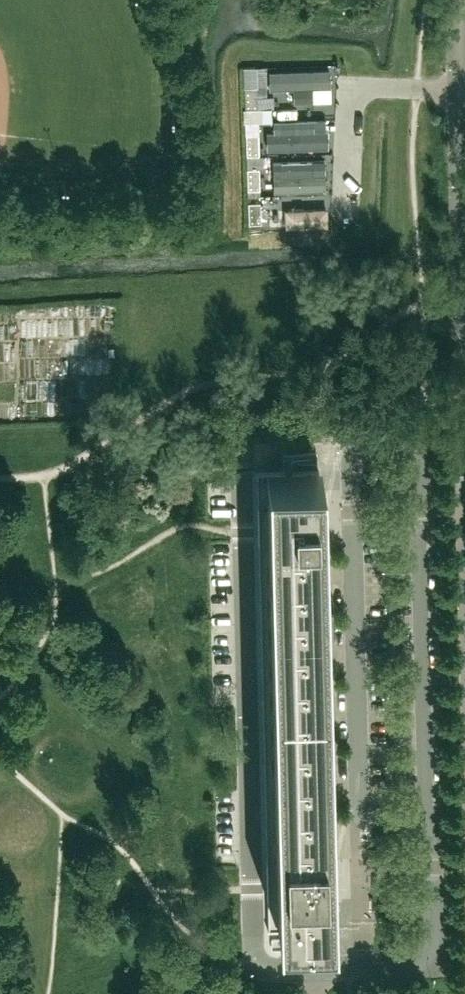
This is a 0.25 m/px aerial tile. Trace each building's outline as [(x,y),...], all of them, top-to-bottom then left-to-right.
[(257,86),(245,86),(245,87),(245,108),(257,108),(257,86)] [(258,121),(246,121),(246,134),(258,134),(258,121)] [(258,134),(246,134),(246,146),(246,151),(246,153),(246,155),(258,155),(258,152),(258,134)] [(264,167),(263,155),(258,155),(246,155),(247,168),(259,167),(264,167)] [(328,158),(287,159),(287,173),(276,174),(276,187),(328,185),(328,158)] [(259,167),(247,168),(247,172),(248,189),(260,189),(259,167)] [(260,201),(248,201),(249,223),(261,223),(260,201)] [(323,700),(319,536),(317,470),(271,471),(277,701),(323,700)] [(329,927),(326,830),(323,700),(277,701),(282,929),(329,927)]
